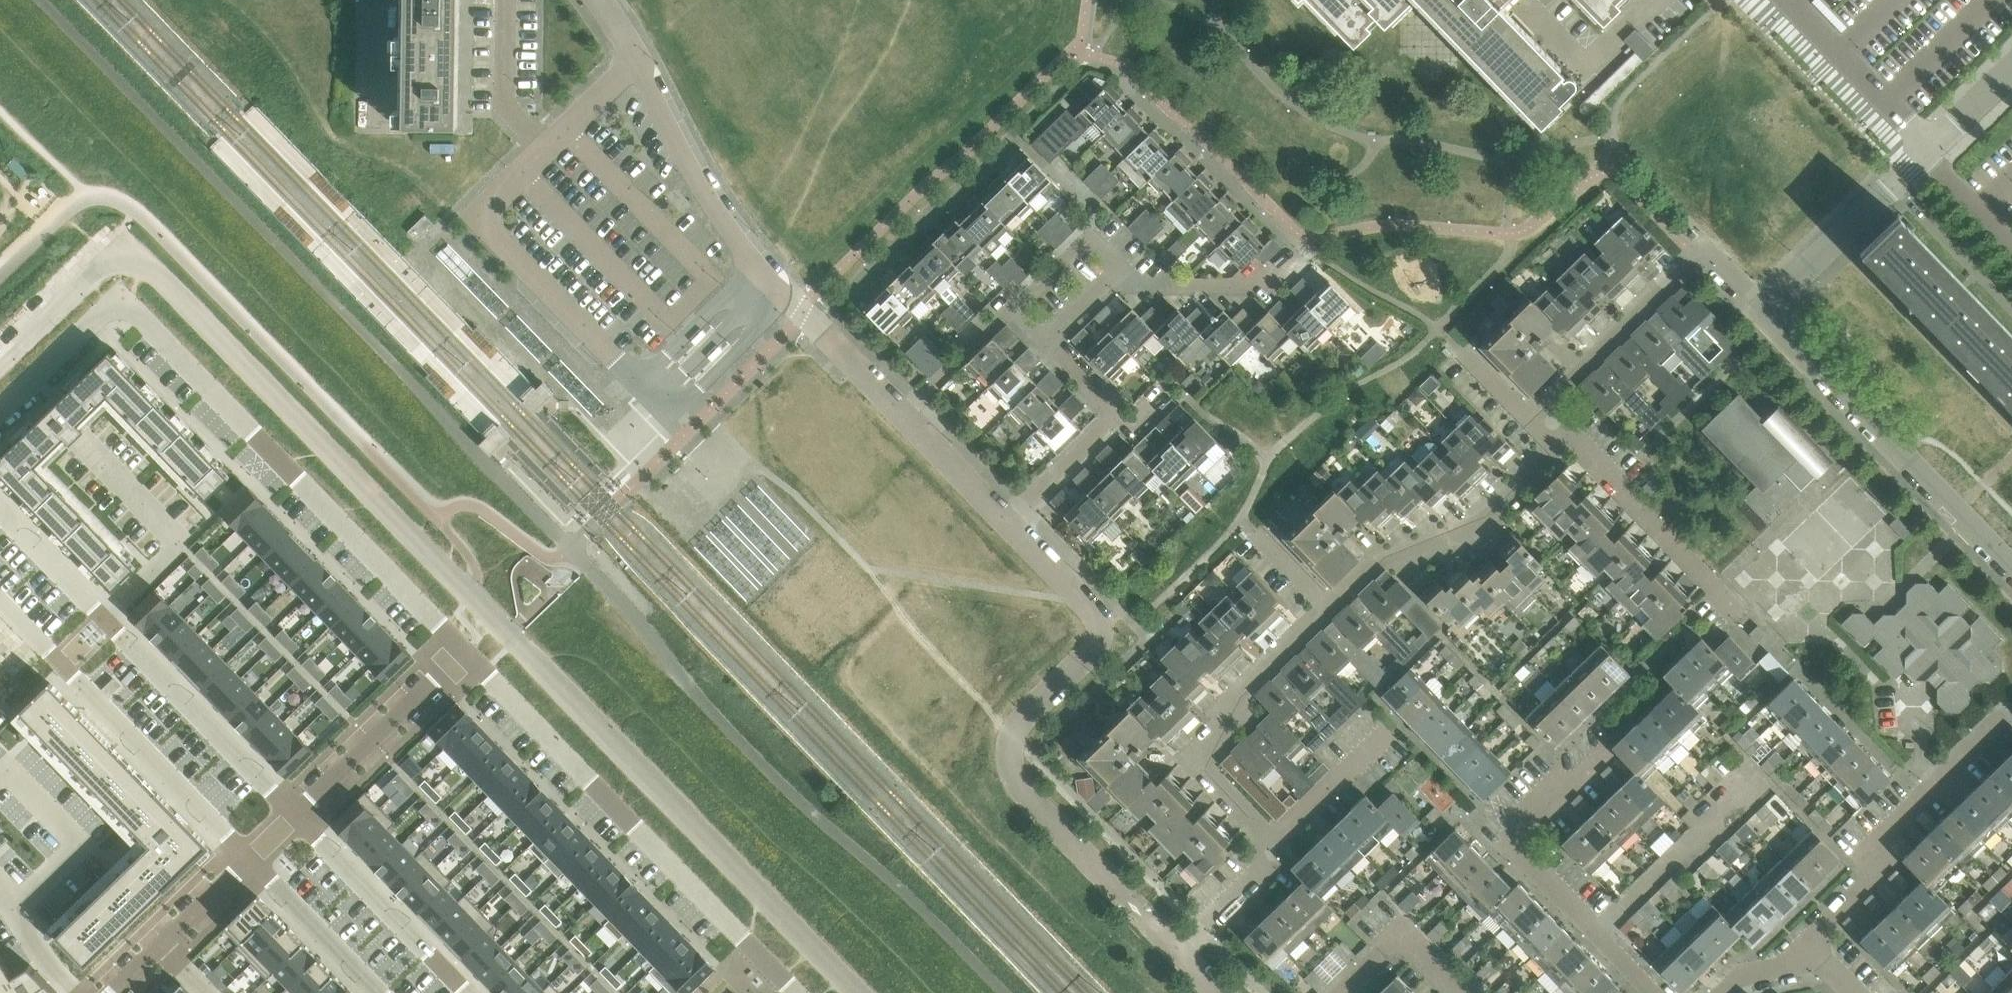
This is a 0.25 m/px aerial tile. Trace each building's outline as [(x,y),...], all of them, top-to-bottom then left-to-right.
[(459,10),(459,0),(407,0),(406,52),(458,53),(458,37),(458,19),(459,10)] [(1354,50),(1371,33),(1367,28),(1376,20),(1385,30),(1415,0),(1306,0),(1354,50)] [(1502,89),(1500,91),(1516,107),(1518,105),(1541,129),(1558,112),(1551,105),(1555,101),(1559,105),(1574,91),(1575,85),(1572,80),(1567,79),(1563,80),(1561,78),(1563,76),(1498,9),(1508,0),(1416,0),(1462,48),(1460,50),(1476,65),(1478,63),(1482,68),(1480,70),(1496,86),(1498,84),(1502,89)] [(1602,28),(1619,11),(1615,7),(1622,0),(1575,0),(1602,28)] [(1635,30),(1625,40),(1645,61),(1656,50),(1635,30)] [(458,95),(458,53),(406,52),(405,127),(457,127),(458,95)] [(1126,110),(1117,100),(1121,96),(1110,85),(1114,81),(1113,80),(1081,111),(1094,124),(1103,133),(1126,110)] [(1148,133),(1138,122),(1143,118),(1131,107),(1135,103),(1135,102),(1126,110),(1103,133),(1100,136),(1111,147),(1114,144),(1125,156),(1148,133)] [(1594,110),(1588,103),(1583,108),(1582,110),(1583,112),(1585,114),(1587,115),(1589,115),(1594,110)] [(1078,139),(1094,124),(1081,111),(1075,117),(1067,109),(1032,144),(1050,163),(1076,137),(1078,139)] [(1171,156),(1160,145),(1165,141),(1154,130),(1158,126),(1157,125),(1148,133),(1125,156),(1126,157),(1119,164),(1140,186),(1147,179),(1171,156)] [(1197,176),(1186,165),(1191,160),(1180,149),(1184,145),(1183,144),(1171,156),(1147,179),(1159,191),(1162,188),(1174,200),(1197,176)] [(1056,184),(1029,156),(1021,147),(1020,148),(1024,152),(1012,164),(1017,168),(1006,178),(1029,202),(1040,192),(1043,196),(1056,184)] [(1093,190),(1111,173),(1102,163),(1084,181),(1093,190)] [(1220,199),(1209,189),(1214,184),(1203,173),(1207,169),(1206,168),(1197,176),(1174,200),(1171,203),(1167,207),(1189,229),(1193,225),(1220,199)] [(1029,202),(1006,178),(998,170),(997,171),(1001,175),(989,186),(994,191),(983,201),(1007,225),(1017,215),(1021,219),(1033,206),(1029,202)] [(1102,199),(1119,182),(1111,173),(1093,190),(1102,199)] [(1242,222),(1232,212),(1236,207),(1225,196),(1229,192),(1228,191),(1220,199),(1193,225),(1204,237),(1207,234),(1218,245),(1242,222)] [(1011,229),(1007,225),(983,201),(975,192),(974,193),(978,197),(966,208),(971,213),(960,223),(984,247),(991,254),(1001,244),(998,241),(1011,229)] [(1138,236),(1156,219),(1146,209),(1128,227),(1138,236)] [(984,247),(960,223),(948,211),(947,212),(951,216),(940,227),(944,232),(934,242),(957,266),(968,255),(971,259),(984,247)] [(1074,231),(1055,212),(1046,221),(1065,240),(1074,231)] [(426,214),(408,232),(409,232),(418,241),(435,224),(426,214)] [(1264,245),(1254,235),(1258,230),(1247,219),(1251,215),(1251,214),(1242,222),(1218,245),(1215,248),(1227,260),(1230,258),(1241,269),(1256,255),(1264,264),(1282,246),(1273,237),(1264,245)] [(1665,248),(1637,220),(1632,225),(1624,217),(1610,230),(1637,259),(1642,254),(1651,262),(1665,248)] [(1898,218),(1862,252),(2011,407),(2011,336),(1898,218)] [(1145,243),(1163,226),(1156,219),(1138,236),(1145,243)] [(1065,240),(1046,221),(1037,230),(1056,249),(1065,240)] [(1637,259),(1610,230),(1596,244),(1604,252),(1599,257),(1626,286),(1640,272),(1632,264),(1637,259)] [(957,266),(934,242),(926,233),(925,234),(929,238),(917,249),(921,254),(911,264),(934,288),(945,278),(949,282),(961,269),(957,266)] [(1168,268),(1186,250),(1177,241),(1159,258),(1168,268)] [(1626,286),(1599,257),(1594,262),(1585,254),(1572,267),(1599,296),(1605,291),(1613,299),(1626,286)] [(934,288),(911,264),(903,256),(902,256),(906,261),(894,272),(899,276),(888,286),(912,310),(922,300),(926,304),(938,292),(934,288)] [(1028,276),(1010,257),(1001,265),(1013,279),(1019,285),(1028,276)] [(1013,279),(1001,265),(997,261),(987,270),(1004,287),(1013,279)] [(1599,296),(1572,267),(1558,280),(1566,289),(1561,294),(1588,322),(1602,309),(1594,301),(1599,296)] [(1340,316),(1352,305),(1328,281),(1317,292),(1303,277),(1290,290),(1304,304),(1328,328),(1331,332),(1343,320),(1340,316)] [(912,310),(888,286),(880,278),(879,279),(883,283),(871,294),(876,298),(865,309),(857,300),(856,301),(888,334),(899,322),(903,326),(915,314),(912,310)] [(1740,342),(1707,309),(1684,285),(1658,311),(1673,326),(1674,325),(1688,339),(1702,324),(1725,348),(1714,359),(1718,364),(1740,342)] [(1588,322),(1561,294),(1556,299),(1548,291),(1533,305),(1555,327),(1561,333),(1567,328),(1575,336),(1588,322)] [(977,315),(960,297),(951,305),(968,323),(977,315)] [(1328,328),(1304,304),(1294,313),(1281,299),(1268,311),(1291,335),(1309,354),(1321,342),(1317,338),(1328,328)] [(968,323),(951,305),(942,314),(959,332),(968,323)] [(1107,305),(1095,317),(1108,332),(1132,356),(1135,359),(1148,347),(1159,337),(1141,317),(1132,308),(1121,320),(1107,305)] [(1538,350),(1551,337),(1548,334),(1555,327),(1533,305),(1490,346),(1532,389),(1528,393),(1529,395),(1555,368),(1538,350)] [(1201,334),(1186,318),(1178,310),(1166,320),(1152,306),(1141,317),(1159,337),(1181,360),(1194,348),(1198,352),(1208,342),(1201,334)] [(1246,335),(1231,319),(1223,311),(1212,321),(1198,307),(1186,318),(1201,334),(1208,342),(1227,361),(1231,365),(1254,343),(1246,335)] [(1291,335),(1268,311),(1257,322),(1243,307),(1231,319),(1246,335),(1254,343),(1272,362),(1283,350),(1280,347),(1291,335)] [(1711,362),(1688,339),(1674,325),(1673,326),(1663,336),(1647,321),(1632,336),(1647,352),(1648,350),(1662,364),(1676,351),(1703,378),(1718,364),(1714,359),(1711,362)] [(1015,361),(1004,351),(1019,337),(1007,325),(969,362),(965,365),(977,377),(980,373),(991,384),(1015,361)] [(1132,356),(1108,332),(1098,342),(1084,328),(1072,339),(1112,382),(1125,370),(1121,366),(1132,356)] [(949,359),(940,351),(925,334),(906,353),(930,377),(949,359)] [(1685,387),(1662,364),(1648,350),(1647,352),(1637,362),(1621,346),(1606,361),(1621,377),(1622,375),(1635,389),(1650,375),(1677,403),(1692,389),(1688,384),(1685,387)] [(1037,384),(1027,374),(1041,360),(1029,347),(1015,361),(991,384),(987,388),(999,400),(1003,397),(1013,408),(1037,384)] [(0,459),(0,472),(84,558),(96,571),(114,589),(121,583),(129,575),(136,568),(131,563),(130,561),(120,551),(37,466),(66,438),(72,443),(85,430),(80,424),(109,397),(192,482),(202,492),(203,494),(208,499),(213,494),(225,482),(230,477),(211,458),(200,446),(109,353),(0,459)] [(1059,407),(1049,397),(1063,383),(1051,370),(1037,384),(1013,408),(1010,411),(1022,423),(1025,420),(1035,430),(1059,407)] [(1658,412),(1635,389),(1622,375),(1621,377),(1611,387),(1596,371),(1580,386),(1608,415),(1624,400),(1651,428),(1667,413),(1662,409),(1658,412)] [(543,382),(537,389),(542,394),(549,388),(543,382)] [(1083,431),(1071,420),(1086,406),(1074,393),(1059,407),(1035,430),(1032,434),(1044,446),(1048,443),(1059,454),(1083,431)] [(1830,461),(1778,408),(1765,421),(1738,394),(1702,429),(1756,485),(1743,498),(1769,525),(1783,512),(1778,506),(1798,486),(1801,489),(1830,461)] [(1217,441),(1194,418),(1182,429),(1168,415),(1156,426),(1170,441),(1197,468),(1208,456),(1205,453),(1217,441)] [(1512,446),(1485,418),(1480,423),(1472,415),(1457,429),(1485,457),(1490,452),(1498,460),(1512,446)] [(1485,457),(1457,429),(1444,442),(1452,450),(1446,455),(1474,483),(1487,470),(1480,462),(1485,457)] [(483,440),(480,443),(486,449),(489,446),(492,443),(487,437),(486,438),(483,440)] [(1197,468),(1170,441),(1159,451),(1145,437),(1134,448),(1158,471),(1156,473),(1173,490),(1185,479),(1197,468)] [(1474,483),(1446,455),(1434,443),(1432,443),(1427,443),(1424,446),(1411,458),(1419,466),(1446,494),(1447,494),(1452,489),(1460,497),(1474,483)] [(1096,457),(1110,471),(1133,495),(1137,499),(1149,487),(1145,483),(1156,473),(1158,471),(1134,448),(1122,459),(1109,445),(1096,457)] [(1446,494),(1419,466),(1414,471),(1398,455),(1384,468),(1392,475),(1419,504),(1420,503),(1425,499),(1433,507),(1446,494)] [(1133,495),(1110,471),(1100,481),(1086,467),(1073,479),(1087,493),(1114,521),(1126,509),(1123,505),(1133,495)] [(1546,524),(1575,496),(1570,491),(1578,483),(1564,469),(1536,496),(1541,501),(1533,510),(1546,524)] [(1419,504),(1392,475),(1387,481),(1379,472),(1365,486),(1391,513),(1392,514),(1393,513),(1398,508),(1406,517),(1419,504)] [(1650,495),(1659,486),(1651,478),(1642,487),(1650,495)] [(1391,513),(1365,486),(1360,491),(1351,482),(1338,494),(1359,517),(1365,524),(1370,518),(1378,526),(1391,513)] [(250,489),(224,515),(238,529),(264,504),(250,489)] [(1114,521),(1087,493),(1077,504),(1063,489),(1050,501),(1091,543),(1114,521)] [(1341,541),(1347,536),(1351,531),(1348,528),(1359,517),(1338,494),(1334,490),(1333,491),(1337,495),(1294,537),(1335,580),(1331,584),(1332,585),(1359,559),(1341,541)] [(1573,534),(1601,508),(1588,494),(1580,501),(1575,496),(1546,524),(1560,537),(1568,529),(1573,534)] [(264,504),(238,529),(251,543),(278,517),(264,504)] [(1583,562),(1612,534),(1607,529),(1614,521),(1601,508),(1573,534),(1578,540),(1570,548),(1583,562)] [(278,517),(251,543),(264,557),(291,531),(278,517)] [(1912,532),(1897,517),(1889,525),(1904,540),(1912,532)] [(291,531),(264,557),(278,571),(304,545),(291,531)] [(1610,572),(1638,546),(1625,532),(1617,539),(1612,534),(1583,562),(1596,575),(1605,567),(1610,572)] [(1070,541),(1076,547),(1084,539),(1078,534),(1070,541)] [(1542,564),(1524,546),(1514,536),(1500,550),(1508,558),(1503,563),(1530,592),(1544,578),(1536,570),(1542,564)] [(304,545),(278,571),(291,585),(318,559),(304,545)] [(203,546),(195,554),(204,562),(212,555),(203,546)] [(1620,600),(1649,572),(1644,567),(1651,559),(1638,546),(1610,572),(1615,578),(1607,586),(1620,600)] [(212,555),(204,562),(212,571),(220,563),(212,555)] [(318,559),(291,585),(305,598),(331,573),(318,559)] [(1530,592),(1503,563),(1498,568),(1490,560),(1476,574),(1503,602),(1508,596),(1522,611),(1536,597),(1530,592)] [(196,563),(188,571),(196,580),(204,572),(196,563)] [(1503,602),(1476,574),(1476,573),(1471,578),(1463,570),(1449,583),(1476,612),(1481,606),(1490,615),(1503,602)] [(1647,610),(1675,583),(1661,570),(1654,577),(1649,572),(1620,600),(1633,613),(1642,605),(1647,610)] [(1280,601),(1253,572),(1238,586),(1247,594),(1242,599),(1268,627),(1282,614),(1275,606),(1280,601)] [(331,573),(305,598),(318,612),(345,586),(331,573)] [(230,574),(222,581),(230,590),(238,582),(230,574)] [(209,579),(202,587),(210,595),(218,588),(209,579)] [(1441,627),(1406,590),(1401,585),(1390,596),(1374,580),(1359,595),(1374,611),(1376,610),(1389,623),(1403,610),(1430,637),(1441,627)] [(1476,612),(1449,583),(1448,583),(1443,588),(1435,580),(1421,594),(1448,622),(1454,617),(1462,625),(1476,612)] [(238,582),(230,590),(239,599),(247,591),(238,582)] [(1992,648),(2002,639),(1980,616),(1970,625),(1961,615),(1970,606),(1948,583),(1938,592),(1928,582),(1927,583),(1916,583),(1907,592),(1906,603),(1895,614),(1884,614),(1874,624),(1864,613),(1852,613),(1842,623),(1864,646),(1874,637),(1883,646),(1873,656),(1896,679),(1905,669),(1916,680),(1917,679),(1928,679),(1931,676),(1940,686),(1937,689),(1937,702),(1946,712),(1959,712),(1969,702),(1969,689),(1979,680),(1992,680),(2001,671),(2002,658),(1992,648)] [(1657,638),(1686,610),(1681,604),(1688,597),(1675,583),(1647,610),(1652,616),(1644,624),(1657,638)] [(345,586),(318,612),(331,626),(358,600),(345,586)] [(218,588),(210,595),(218,604),(226,596),(218,588)] [(156,589),(129,614),(144,630),(171,604),(156,589)] [(1268,627),(1242,599),(1236,605),(1228,596),(1214,609),(1242,638),(1247,633),(1255,641),(1268,627)] [(358,600),(331,626),(345,640),(371,614),(358,600)] [(257,601),(249,609),(257,618),(265,610),(257,601)] [(171,604),(144,630),(159,645),(185,619),(171,604)] [(1412,647),(1389,623),(1376,610),(1374,611),(1364,621),(1349,605),(1333,620),(1349,636),(1350,635),(1363,648),(1377,635),(1404,663),(1420,648),(1416,644),(1412,647)] [(238,608),(230,616),(238,624),(246,617),(238,608)] [(1242,638),(1214,609),(1201,622),(1209,631),(1204,636),(1231,664),(1244,651),(1237,643),(1242,638)] [(265,610),(257,618),(265,626),(273,619),(265,610)] [(371,614),(345,640),(358,653),(385,628),(371,614)] [(246,617),(238,624),(247,633),(254,625),(246,617)] [(1571,632),(1580,623),(1574,617),(1565,626),(1571,632)] [(185,619),(159,645),(173,659),(199,633),(185,619)] [(1766,634),(1758,625),(1749,633),(1758,642),(1766,634)] [(385,628),(358,653),(371,667),(398,641),(385,628)] [(283,629),(276,637),(284,645),(292,638),(283,629)] [(1386,672),(1363,648),(1350,635),(1349,636),(1338,646),(1323,630),(1307,645),(1323,661),(1324,660),(1337,674),(1351,660),(1378,688),(1393,674),(1389,669),(1386,672)] [(199,633),(173,659),(187,674),(214,648),(199,633)] [(1231,664),(1204,636),(1198,641),(1190,633),(1176,646),(1204,675),(1209,670),(1217,677),(1231,664)] [(1757,664),(1729,636),(1714,651),(1734,671),(1741,679),(1757,664)] [(267,637),(259,644),(267,653),(275,645),(267,637)] [(1550,652),(1559,643),(1553,637),(1544,646),(1550,652)] [(292,638),(284,645),(292,654),(300,646),(292,638)] [(1734,671),(1714,651),(1702,638),(1689,650),(1721,684),(1734,671)] [(398,641),(371,667),(386,682),(412,656),(398,641)] [(1630,674),(1601,644),(1586,659),(1615,689),(1630,674)] [(275,645),(267,653),(276,661),(283,654),(275,645)] [(1455,655),(1446,645),(1440,652),(1449,661),(1455,655)] [(1204,675),(1176,646),(1163,659),(1171,668),(1166,672),(1194,701),(1207,688),(1199,680),(1204,675)] [(1541,661),(1550,652),(1544,646),(1535,655),(1541,661)] [(214,648),(187,674),(201,688),(228,663),(214,648)] [(1721,684),(1689,650),(1676,663),(1708,696),(1721,684)] [(1788,672),(1769,652),(1760,661),(1779,681),(1788,672)] [(1341,724),(1367,698),(1363,694),(1360,697),(1337,674),(1324,660),(1323,661),(1312,671),(1297,655),(1282,670),(1297,686),(1298,685),(1312,699),(1325,685),(1343,704),(1329,717),(1334,722),(1337,719),(1341,724)] [(1464,664),(1455,655),(1449,661),(1457,670),(1464,664)] [(310,656),(302,664),(311,673),(319,665),(310,656)] [(1615,689),(1586,659),(1571,673),(1600,703),(1615,689)] [(228,663),(201,688),(215,703),(242,677),(228,663)] [(1708,696),(1676,663),(1663,675),(1674,687),(1695,708),(1708,696)] [(319,665),(311,673),(319,681),(327,674),(319,665)] [(1521,681),(1530,672),(1524,666),(1514,675),(1521,681)] [(296,667),(288,674),(296,682),(304,675),(296,667)] [(827,675),(820,668),(813,675),(820,682),(827,675)] [(1397,711),(1425,684),(1410,668),(1382,695),(1397,711)] [(1194,701),(1166,672),(1152,686),(1161,694),(1156,700),(1182,728),(1196,714),(1189,707),(1194,701)] [(1600,703),(1571,673),(1556,688),(1585,718),(1600,703)] [(304,675),(296,682),(304,691),(312,683),(304,675)] [(1483,684),(1475,675),(1468,681),(1477,690),(1483,684)] [(1512,690),(1521,681),(1514,675),(1506,683),(1512,690)] [(242,677),(215,703),(230,718),(256,692),(242,677)] [(114,678),(103,689),(110,696),(121,685),(114,678)] [(1772,721),(1805,689),(1794,678),(1760,710),(1772,721)] [(1329,717),(1312,699),(1298,685),(1297,686),(1287,696),(1271,680),(1256,695),(1272,713),(1273,712),(1285,723),(1299,710),(1326,738),(1341,724),(1337,719),(1334,722),(1329,717)] [(51,682),(20,711),(150,845),(57,936),(85,965),(195,859),(201,864),(214,852),(199,836),(51,682)] [(337,684),(329,692),(337,700),(345,692),(337,684)] [(1412,725),(1439,698),(1425,684),(1397,711),(1412,725)] [(1492,693),(1483,684),(1477,690),(1486,699),(1492,693)] [(1707,720),(1695,708),(1674,687),(1661,700),(1693,733),(1707,720)] [(1585,718),(1556,688),(1541,702),(1570,732),(1585,718)] [(1784,734),(1817,702),(1805,689),(1772,721),(1784,734)] [(256,692),(230,718),(244,733),(271,707),(256,692)] [(345,692),(337,700),(346,709),(354,701),(345,692)] [(324,695),(316,703),(324,711),(332,704),(324,695)] [(1182,728),(1156,700),(1150,705),(1142,696),(1127,710),(1153,737),(1155,739),(1161,733),(1168,741),(1182,728)] [(1426,740),(1453,713),(1439,698),(1412,725),(1426,740)] [(1693,733),(1661,700),(1649,711),(1682,744),(1693,733)] [(1570,732),(1541,702),(1526,717),(1555,747),(1570,732)] [(1797,748),(1830,716),(1817,702),(1784,734),(1797,748)] [(332,704),(324,711),(332,720),(340,712),(332,704)] [(458,704),(430,731),(446,747),(474,720),(458,704)] [(1512,713),(1503,704),(1497,710),(1505,719),(1512,713)] [(271,707),(244,733),(258,747),(285,721),(271,707)] [(1106,731),(1080,757),(1105,783),(1126,804),(1149,781),(1153,778),(1136,761),(1146,751),(1143,748),(1153,737),(1127,710),(1106,731)] [(1682,744),(1649,711),(1637,723),(1670,756),(1682,744)] [(1306,745),(1285,723),(1273,712),(1272,713),(1258,727),(1273,743),(1264,752),(1276,765),(1275,766),(1276,767),(1299,790),(1295,793),(1299,798),(1329,769),(1323,763),(1309,776),(1292,758),(1306,745)] [(1440,754),(1468,728),(1453,713),(1426,740),(1440,754)] [(1521,722),(1512,713),(1505,719),(1514,728),(1521,722)] [(1809,760),(1842,728),(1830,716),(1797,748),(1809,760)] [(446,747),(461,762),(489,735),(474,720),(446,747)] [(285,721),(258,747),(272,762),(299,736),(285,721)] [(1670,756),(1637,723),(1625,735),(1657,768),(1670,756)] [(1454,769),(1482,742),(1468,728),(1440,754),(1454,769)] [(1821,772),(1854,740),(1842,728),(1809,760),(1821,772)] [(1541,743),(1532,734),(1526,740),(1535,749),(1541,743)] [(461,762),(476,778),(504,751),(489,735),(461,762)] [(1657,768),(1625,735),(1612,747),(1636,772),(1644,781),(1657,768)] [(1750,742),(1743,735),(1737,741),(1744,749),(1750,742)] [(299,736),(272,762),(287,777),(314,752),(299,736)] [(1262,780),(1276,767),(1275,766),(1276,765),(1264,752),(1263,753),(1247,737),(1232,752),(1247,768),(1237,778),(1222,762),(1221,763),(1277,820),(1297,800),(1291,793),(1283,801),(1262,780)] [(1833,785),(1866,753),(1854,740),(1821,772),(1833,785)] [(1469,784),(1496,757),(1482,742),(1454,769),(1469,784)] [(1757,750),(1750,742),(1744,749),(1751,756),(1757,750)] [(1743,758),(1734,749),(1728,755),(1737,764),(1743,758)] [(476,778),(491,793),(519,766),(504,751),(476,778)] [(2002,762),(2011,773),(2011,752),(2002,762)] [(1845,797),(1878,765),(1866,753),(1833,785),(1845,797)] [(1483,799),(1511,772),(1496,757),(1469,784),(1483,799)] [(1776,769),(1767,760),(1761,766),(1769,775),(1776,769)] [(417,762),(407,772),(413,779),(423,769),(417,762)] [(2002,762),(1989,774),(2011,797),(2011,773),(2002,762)] [(1708,779),(1716,771),(1709,764),(1701,772),(1708,779)] [(1858,810),(1891,778),(1878,765),(1845,797),(1858,810)] [(491,793),(506,809),(534,782),(519,766),(491,793)] [(1608,781),(1616,773),(1609,766),(1601,774),(1608,781)] [(1785,778),(1776,769),(1769,775),(1778,784),(1785,778)] [(1714,786),(1723,778),(1716,771),(1708,779),(1714,786)] [(1665,802),(1644,781),(1636,772),(1621,786),(1650,816),(1665,802)] [(399,773),(391,781),(399,789),(407,781),(399,773)] [(1614,788),(1623,779),(1616,773),(1608,781),(1614,788)] [(1153,815),(1181,788),(1168,774),(1160,782),(1155,776),(1153,778),(1126,804),(1139,818),(1148,810),(1153,815)] [(1989,774),(1977,786),(2009,819),(2011,817),(2011,797),(1989,774)] [(426,780),(420,785),(428,794),(434,788),(426,780)] [(407,781),(399,789),(408,798),(416,790),(407,781)] [(506,809),(521,824),(549,797),(534,782),(506,809)] [(1800,793),(1791,784),(1784,791),(1793,800),(1800,793)] [(1650,816),(1621,786),(1606,800),(1635,830),(1650,816)] [(2009,819),(1977,786),(1965,798),(1997,831),(2009,819)] [(434,788),(428,794),(437,803),(443,797),(434,788)] [(1163,842),(1192,814),(1187,809),(1195,802),(1181,788),(1153,815),(1158,820),(1150,829),(1163,842)] [(1683,803),(1691,795),(1685,788),(1676,796),(1683,803)] [(366,791),(332,824),(347,839),(374,814),(381,807),(366,791)] [(1421,821),(1401,800),(1394,793),(1378,808),(1395,826),(1405,836),(1421,821)] [(1808,803),(1800,793),(1793,800),(1802,809),(1808,803)] [(1578,809),(1587,801),(1580,794),(1572,802),(1578,809)] [(1395,826),(1378,808),(1366,795),(1351,810),(1380,840),(1395,826)] [(1690,810),(1698,802),(1691,795),(1683,803),(1690,810)] [(521,824),(536,840),(564,813),(549,797),(521,824)] [(1997,831),(1965,798),(1952,810),(1985,843),(1997,831)] [(1635,830),(1606,800),(1592,815),(1621,845),(1635,830)] [(1585,816),(1593,808),(1587,801),(1578,809),(1585,816)] [(428,802),(420,810),(428,818),(436,811),(428,802)] [(1763,819),(1771,811),(1765,804),(1756,812),(1763,819)] [(374,814),(347,839),(362,854),(388,828),(389,829),(396,822),(395,822),(381,807),(374,814)] [(1432,823),(1441,814),(1435,807),(1426,816),(1432,823)] [(1824,818),(1815,809),(1808,815),(1817,824),(1824,818)] [(1380,840),(1351,810),(1336,824),(1365,855),(1380,840)] [(1985,843),(1952,810),(1940,822),(1972,855),(1985,843)] [(436,811),(428,818),(436,827),(444,819),(436,811)] [(456,811),(450,816),(458,825),(464,819),(456,811)] [(1190,853),(1219,825),(1205,811),(1197,819),(1192,814),(1163,842),(1176,856),(1185,848),(1190,853)] [(1770,826),(1778,818),(1771,811),(1763,819),(1770,826)] [(564,813),(536,840),(551,855),(579,828),(564,813)] [(1621,845),(1592,815),(1578,828),(1607,858),(1621,845)] [(1832,827),(1824,818),(1817,824),(1826,833),(1832,827)] [(464,819),(458,825),(467,834),(473,828),(464,819)] [(1561,830),(1552,821),(1546,827),(1555,836),(1561,830)] [(1972,855),(1940,822),(1928,834),(1960,867),(1972,855)] [(1365,855),(1336,824),(1321,838),(1351,869),(1365,855)] [(1200,881),(1229,852),(1224,847),(1232,839),(1219,825),(1190,853),(1176,867),(1181,872),(1187,867),(1200,881)] [(388,828),(362,854),(376,869),(403,843),(389,829),(388,828)] [(551,855),(544,862),(559,878),(566,871),(594,844),(579,828),(551,855)] [(1607,858),(1578,828),(1562,843),(1591,873),(1607,858)] [(1682,835),(1676,828),(1669,835),(1676,841),(1682,835)] [(1440,873),(1470,844),(1455,829),(1425,858),(1440,873)] [(1841,860),(1812,830),(1796,845),(1825,875),(1841,860)] [(456,831),(448,839),(456,848),(464,840),(456,831)] [(1675,842),(1665,832),(1651,846),(1660,856),(1675,842)] [(1734,847),(1742,839),(1736,832),(1727,840),(1734,847)] [(1960,867),(1928,834),(1915,846),(1948,879),(1960,867)] [(1351,869),(1321,838),(1306,853),(1336,883),(1351,869)] [(1741,854),(1749,846),(1742,839),(1734,847),(1741,854)] [(464,840),(456,848),(464,856),(472,849),(472,848),(464,840)] [(486,842),(480,847),(488,856),(494,850),(486,842)] [(403,843),(376,869),(390,883),(417,857),(416,856),(403,843)] [(566,871),(581,886),(609,859),(594,844),(566,871)] [(1454,888),(1485,859),(1470,844),(1440,873),(1454,888)] [(1411,861),(1420,852),(1414,845),(1405,854),(1411,861)] [(1825,875),(1796,845),(1782,859),(1811,889),(1825,875)] [(1948,879),(1915,846),(1902,859),(1922,880),(1935,892),(1948,879)] [(494,850),(488,856),(497,865),(503,859),(494,850)] [(417,857),(390,883),(404,898),(438,866),(424,851),(423,851),(417,857)] [(1336,883),(1306,853),(1291,868),(1304,880),(1321,898),(1336,883)] [(581,886),(596,902),(624,875),(609,859),(581,886)] [(1468,903),(1499,874),(1485,859),(1454,888),(1468,903)] [(1811,889),(1782,859),(1767,873),(1796,903),(1811,889)] [(484,861),(476,868),(485,877),(492,869),(484,861)] [(1705,876),(1713,868),(1706,861),(1698,869),(1705,876)] [(438,866),(404,898),(418,913),(445,887),(446,887),(453,881),(452,880),(438,866)] [(1390,881),(1399,872),(1393,866),(1384,874),(1390,881)] [(1998,882),(2007,873),(2001,867),(1992,875),(1998,882)] [(1711,883),(1720,875),(1713,868),(1705,876),(1711,883)] [(492,869),(485,877),(493,885),(501,878),(492,869)] [(1895,885),(1903,877),(1897,870),(1888,878),(1895,885)] [(516,873),(510,878),(519,887),(524,881),(516,873)] [(1796,903),(1767,873),(1752,887),(1781,917),(1796,903)] [(1381,889),(1390,881),(1384,874),(1375,883),(1381,889)] [(1482,917),(1488,911),(1513,888),(1499,874),(1468,903),(1482,917)] [(596,902),(611,917),(639,890),(624,875),(596,902)] [(1989,891),(1998,882),(1992,875),(1983,884),(1989,891)] [(1902,892),(1910,884),(1903,877),(1895,885),(1902,892)] [(1333,911),(1321,898),(1304,880),(1289,895),(1318,925),(1333,911)] [(1955,913),(1935,892),(1922,880),(1910,892),(1942,925),(1955,913)] [(524,881),(519,887),(527,896),(533,890),(524,881)] [(1666,896),(1675,888),(1668,881),(1660,889),(1666,896)] [(1504,928),(1535,899),(1518,882),(1513,888),(1488,911),(1504,928)] [(445,887),(418,913),(433,927),(459,901),(446,887),(445,887)] [(1781,917),(1752,887),(1738,902),(1767,932),(1781,917)] [(1673,903),(1681,895),(1675,888),(1666,896),(1673,903)] [(654,906),(639,890),(611,917),(626,933),(654,906)] [(513,891),(505,898),(514,907),(521,899),(513,891)] [(1421,900),(1417,896),(1413,891),(1406,898),(1414,906),(1421,900)] [(1973,906),(1982,897),(1976,891),(1967,899),(1973,906)] [(1942,925),(1910,892),(1898,904),(1930,937),(1942,925)] [(459,901),(433,927),(447,942),(480,910),(466,895),(465,894),(459,901)] [(1361,909),(1370,900),(1364,894),(1355,903),(1361,909)] [(1870,909),(1879,901),(1872,894),(1864,902),(1870,909)] [(1318,925),(1289,895),(1274,909),(1304,939),(1318,925)] [(258,896),(225,928),(240,944),(236,947),(237,947),(273,912),(258,896)] [(1414,906),(1406,898),(1399,904),(1407,913),(1414,906)] [(521,899),(514,907),(522,915),(530,908),(521,899)] [(1518,942),(1548,912),(1535,899),(1504,928),(1518,942)] [(1964,915),(1973,906),(1967,899),(1958,908),(1964,915)] [(1877,916),(1885,908),(1879,901),(1870,909),(1877,916)] [(1767,932),(1738,902),(1723,916),(1741,935),(1752,946),(1767,932)] [(1352,918),(1361,909),(1355,903),(1346,912),(1352,918)] [(546,904),(540,909),(549,918),(554,912),(546,904)] [(1930,937),(1898,904),(1885,916),(1918,949),(1930,937)] [(1741,935),(1723,916),(1712,905),(1697,919),(1726,949),(1741,935)] [(654,906),(626,933),(641,948),(642,948),(669,921),(654,906)] [(1304,939),(1274,909),(1260,923),(1289,953),(1304,939)] [(480,910),(447,942),(461,957),(488,931),(489,932),(496,925),(495,925),(480,910)] [(1637,925),(1645,916),(1639,910),(1630,918),(1637,925)] [(273,912),(237,947),(252,963),(289,927),(273,912)] [(554,912),(549,918),(557,927),(563,921),(554,912)] [(1532,956),(1562,927),(1548,912),(1518,942),(1532,956)] [(1644,932),(1652,923),(1645,916),(1637,925),(1644,932)] [(1858,925),(1849,916),(1842,922),(1851,931),(1858,925)] [(1918,949),(1885,916),(1874,927),(1906,960),(1918,949)] [(1726,949),(1697,919),(1682,933),(1711,963),(1726,949)] [(541,920),(534,927),(542,936),(550,928),(541,920)] [(669,921),(642,948),(656,963),(656,964),(684,937),(669,921)] [(1449,929),(1445,925),(1441,921),(1434,927),(1442,936),(1449,929)] [(1289,953),(1260,923),(1244,938),(1274,968),(1289,953)] [(289,927),(252,963),(267,978),(304,943),(289,927)] [(1442,936),(1434,927),(1427,934),(1435,942),(1442,936)] [(1546,971),(1576,942),(1562,927),(1532,956),(1546,971)] [(1906,960),(1874,927),(1860,940),(1893,974),(1906,960)] [(2002,937),(2011,948),(2011,927),(2002,937)] [(550,928),(542,936),(550,944),(558,937),(550,928)] [(488,931),(461,957),(476,972),(502,946),(499,943),(489,932),(488,931)] [(1711,963),(1682,933),(1667,948),(1696,978),(1711,963)] [(576,935),(570,940),(579,949),(584,943),(576,935)] [(1985,951),(1995,943),(1988,936),(1979,945),(1985,951)] [(699,952),(684,937),(656,964),(672,979),(699,952)] [(1341,956),(1349,948),(1342,941),(1334,949),(1341,956)] [(1458,955),(1466,947),(1460,941),(1452,948),(1458,955)] [(1560,986),(1590,956),(1576,942),(1546,971),(1560,986)] [(267,978),(268,979),(275,973),(288,987),(282,992),(283,992),(319,958),(304,943),(267,978)] [(584,943),(579,949),(587,958),(593,952),(584,943)] [(1976,960),(1985,951),(1979,945),(1970,954),(1976,960)] [(502,946),(476,972),(490,986),(516,960),(502,946)] [(1348,963),(1356,955),(1349,948),(1341,956),(1348,963)] [(1696,978),(1667,948),(1652,962),(1681,992),(1696,978)] [(570,949),(562,957),(570,965),(578,958),(570,949)] [(672,979),(685,992),(690,992),(715,968),(699,952),(672,979)] [(1604,971),(1590,956),(1560,986),(1567,992),(1582,992),(1604,971)] [(283,992),(314,992),(334,974),(319,958),(283,992)] [(578,958),(570,965),(579,974),(586,966),(578,958)] [(54,992),(23,960),(1,973),(0,970),(0,992),(54,992)] [(490,986),(496,992),(512,992),(531,975),(516,960),(490,986)] [(1498,969),(1494,964),(1490,960),(1483,967),(1491,975),(1498,969)] [(205,962),(199,967),(207,976),(213,970),(205,962)] [(1956,980),(1965,971),(1959,965),(1950,973),(1956,980)] [(606,966),(600,971),(609,980),(615,974),(606,966)] [(1491,975),(1483,967),(1476,973),(1484,982),(1491,975)] [(213,970),(207,976),(216,985),(222,980),(213,970)] [(1312,985),(1320,977),(1313,970),(1305,978),(1312,985)] [(1613,992),(1619,986),(1604,971),(1582,992),(1612,992),(1613,992)] [(1947,989),(1956,980),(1950,973),(1941,982),(1947,989)] [(2007,973),(1992,987),(1997,992),(2011,992),(2011,979),(2007,973)] [(314,992),(345,992),(349,989),(334,974),(314,992)] [(615,974),(609,980),(617,989),(623,983),(615,974)] [(1413,989),(1412,989),(1409,992),(1396,978),(1399,975),(1398,974),(1378,992),(1409,992),(1413,989)] [(512,992),(542,992),(545,990),(544,989),(533,978),(531,975),(512,992)] [(1318,992),(1327,984),(1320,977),(1312,985),(1318,992)] [(590,986),(597,992),(600,992),(606,987),(598,978),(590,986)] [(542,992),(561,992),(552,983),(551,982),(544,989),(545,990),(542,992)] [(173,992),(190,992),(182,984),(173,992)]
